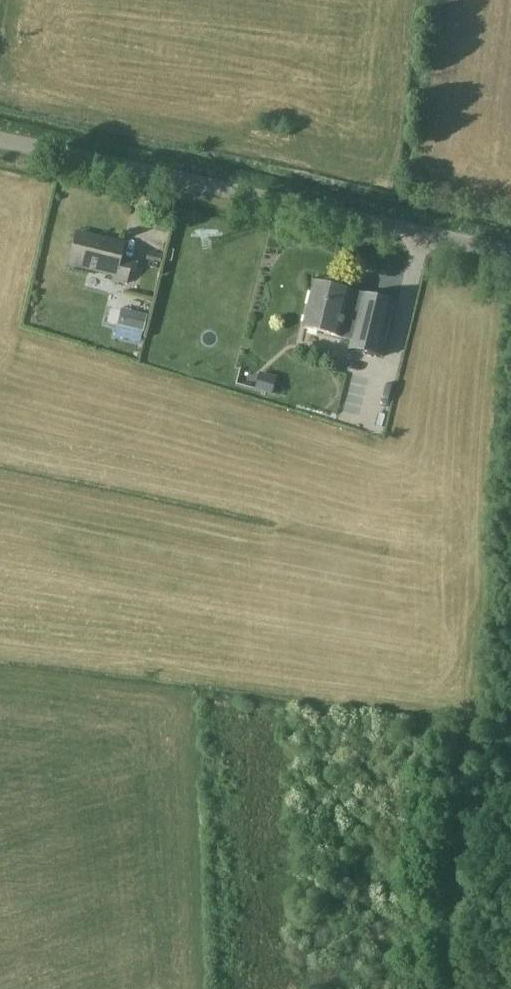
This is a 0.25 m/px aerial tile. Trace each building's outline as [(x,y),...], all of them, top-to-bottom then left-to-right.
[(191,248),(211,248),(212,212),(192,211),(191,248)] [(76,233),(68,265),(114,276),(113,280),(124,283),(130,260),(119,257),(122,245),(76,233)] [(314,282),(303,329),(352,341),(350,350),(381,358),(395,303),(314,282)] [(121,309),(116,327),(142,333),(147,316),(121,309)] [(338,557),(337,574),(347,575),(348,557),(338,557)]
